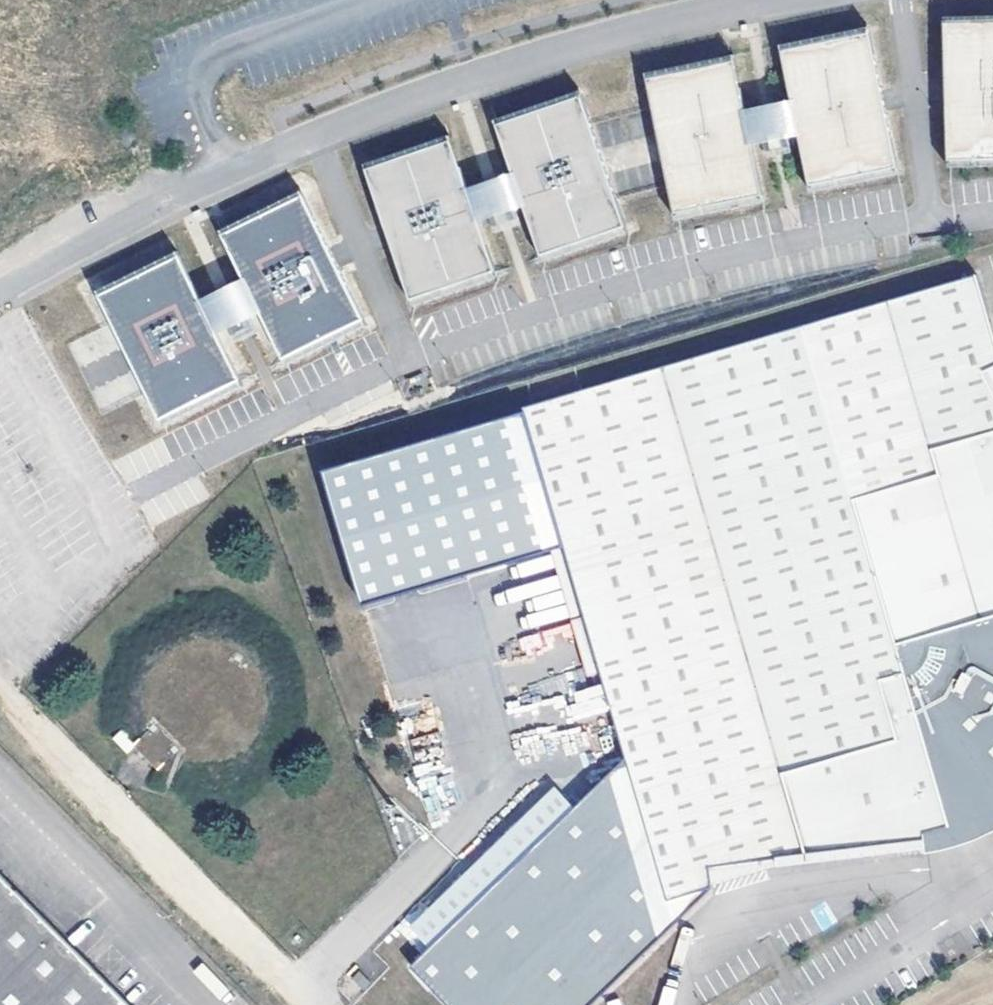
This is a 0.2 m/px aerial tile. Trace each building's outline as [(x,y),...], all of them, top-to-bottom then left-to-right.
[(946,23),(949,172),(992,171),(992,22),(946,23)] [(780,43),(791,92),(802,142),(812,191),(900,173),(869,24),(780,43)] [(755,153),(745,101),(735,52),(647,70),(677,219),(765,201),(755,153)] [(508,159),(525,209),(542,256),(626,226),(575,82),(491,112),(508,159)] [(802,142),(791,92),(745,101),(755,153),(802,142)] [(446,129),(362,159),(412,301),(497,271),(480,224),(463,175),(446,129)] [(486,167),(463,175),(480,224),(525,209),(508,159),(486,167)] [(241,271),(261,311),(287,362),(366,323),(305,199),(225,239),(241,271)] [(182,260),(101,300),(163,424),(243,384),(218,333),(198,293),(182,260)] [(221,281),(198,293),(218,333),(261,311),(241,271),(221,281)] [(983,370),(992,367),(992,331),(977,275),(523,409),(525,414),(564,549),(625,755),(680,915),(712,884),(728,868),(927,842),(926,836),(949,829),(952,838),(983,826),(992,820),(992,390),(983,370)] [(983,370),(992,390),(992,367),(983,370)] [(564,549),(525,414),(325,472),(365,608),(564,549)] [(602,684),(572,690),(577,716),(607,710),(602,684)] [(121,731),(113,737),(127,754),(138,746),(155,769),(176,753),(156,726),(131,745),(121,731)] [(625,755),(415,961),(458,1004),(589,1004),(680,915),(625,755)] [(927,849),(927,842),(728,868),(712,884),(713,887),(778,867),(927,849)] [(0,875),(0,1004),(128,1004),(11,886),(0,875)] [(371,984),(360,972),(352,980),(364,992),(371,984)]
